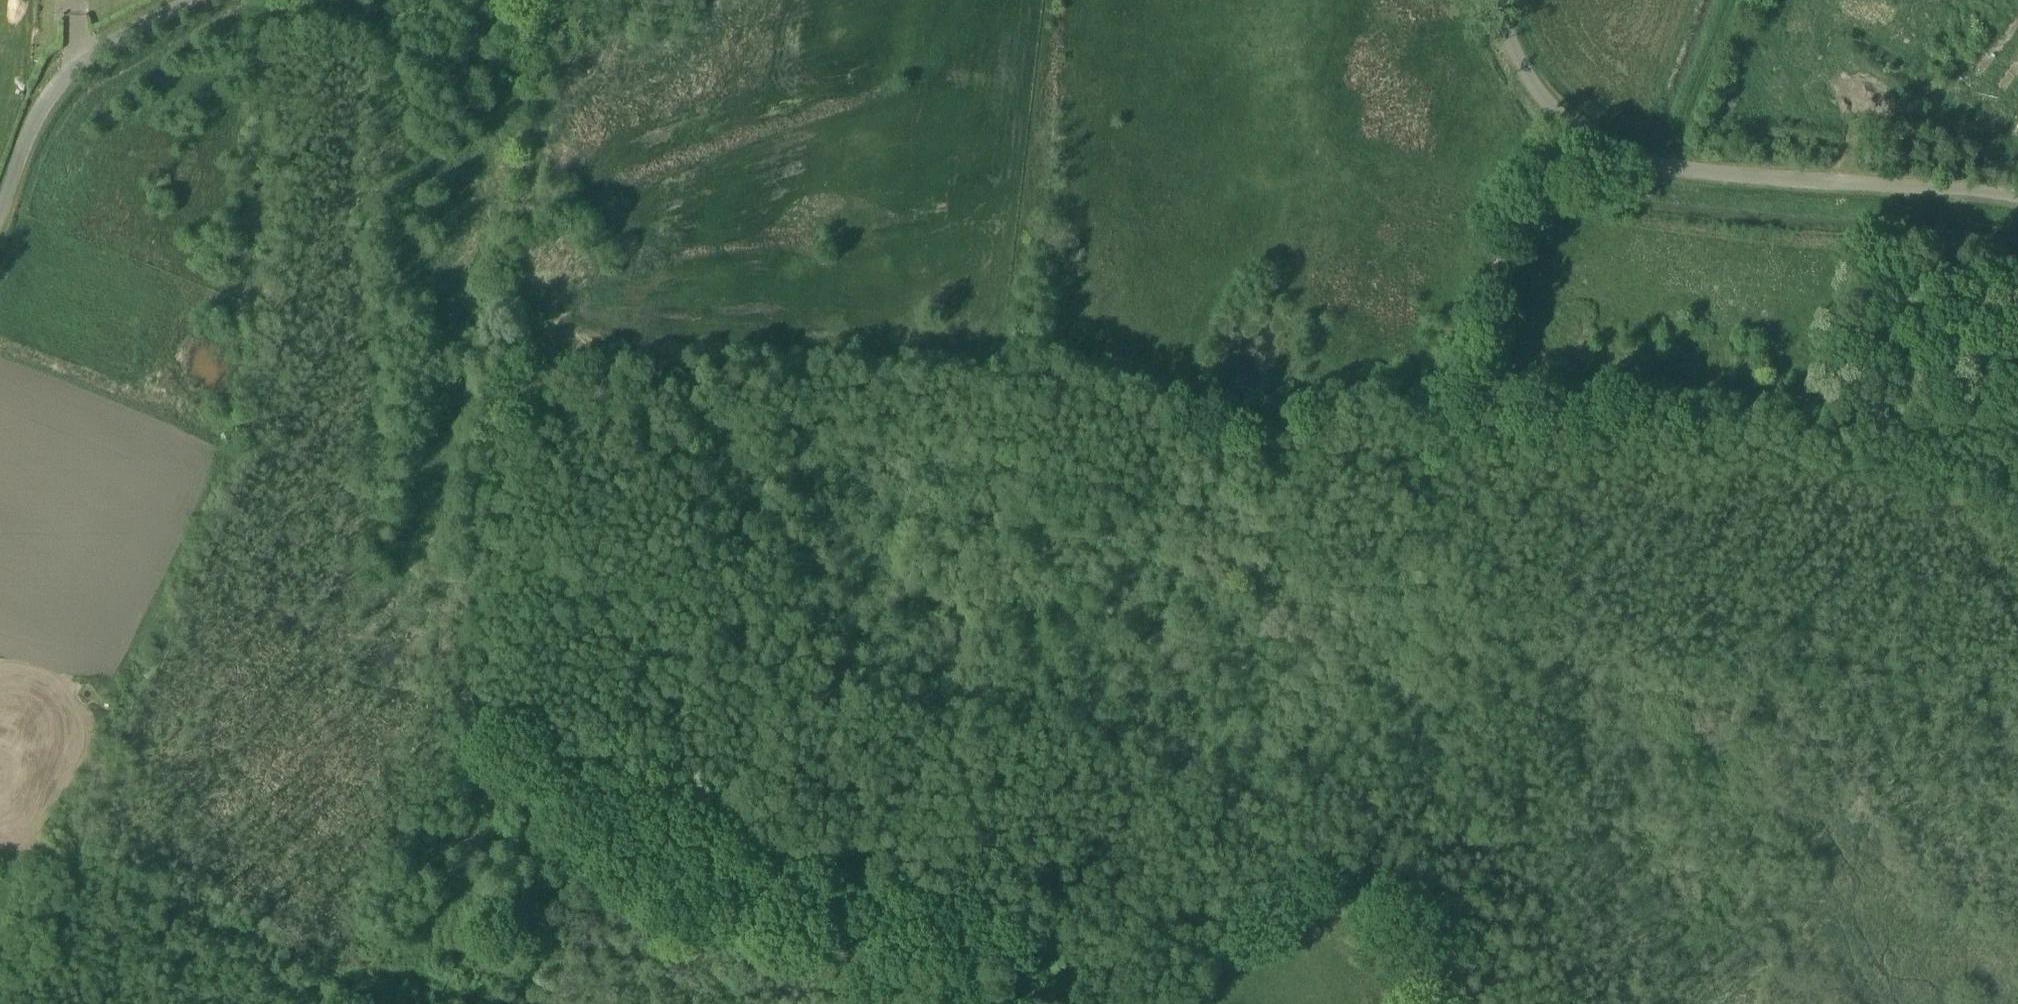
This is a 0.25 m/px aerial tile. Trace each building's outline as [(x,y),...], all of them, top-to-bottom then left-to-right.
[(1906,307),(1921,312),(1925,301),(1911,296),(1906,307)]
